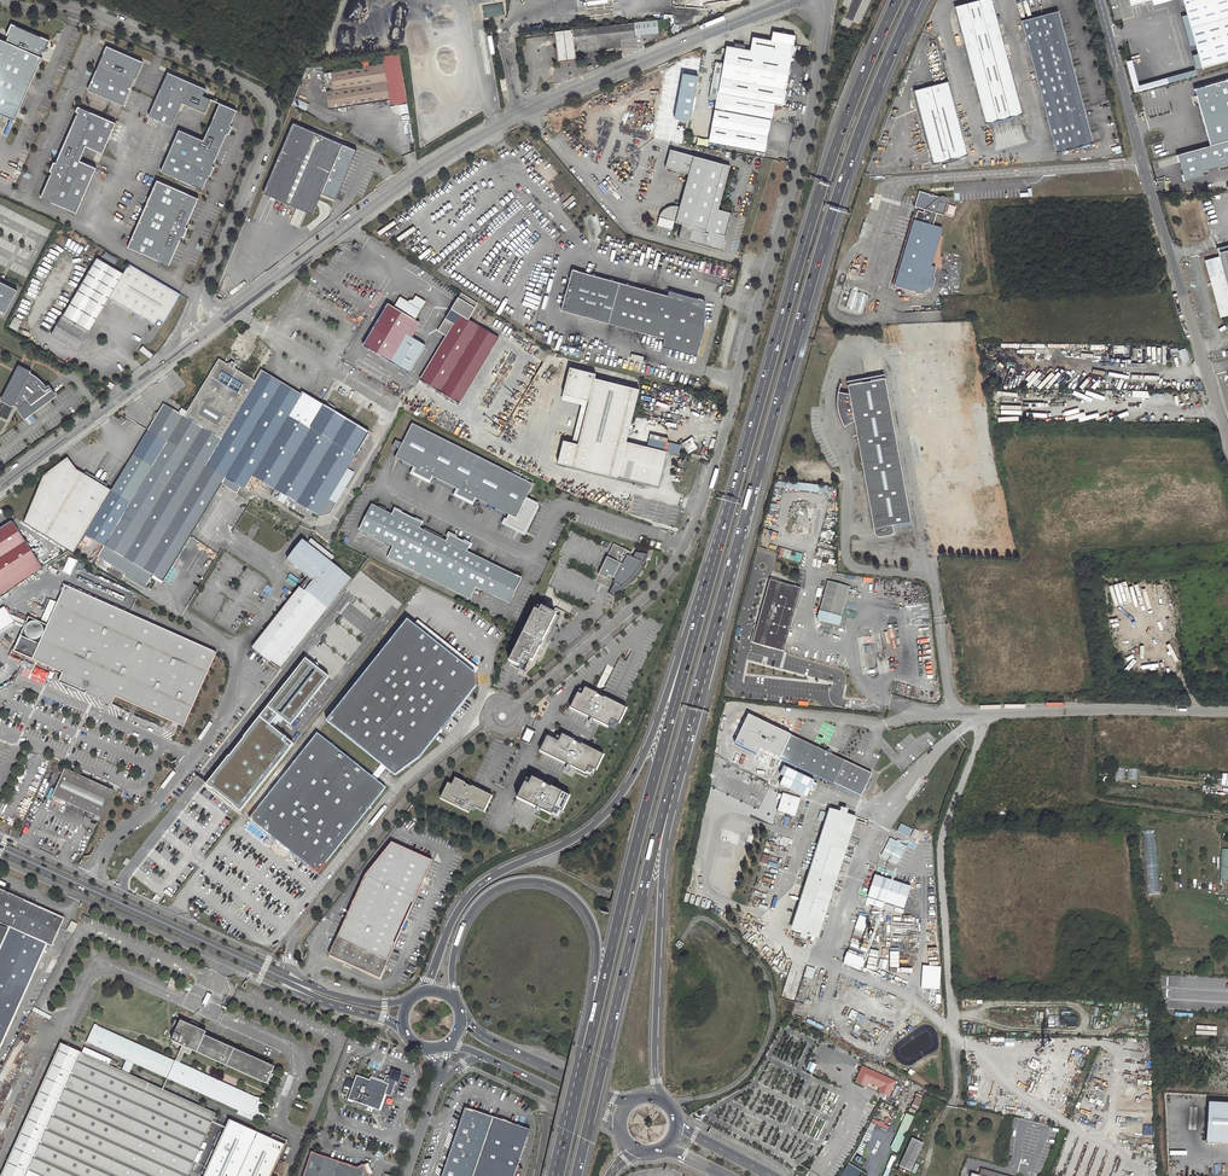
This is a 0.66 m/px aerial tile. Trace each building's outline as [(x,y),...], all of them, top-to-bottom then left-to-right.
[(955,6),(984,114),(993,111),(991,105),(1019,98),(994,0),(976,0),(955,6)] [(1202,68),(1227,61),(1227,0),(1183,0),(1202,68)] [(1094,141),(1059,10),(1023,19),(1056,150),(1094,141)] [(474,33),(471,12),(458,14),(461,35),(474,33)] [(634,23),(635,36),(659,33),(658,20),(634,23)] [(8,34),(5,40),(39,55),(40,52),(41,49),(44,50),(48,39),(10,23),(6,33),(8,34)] [(554,32),(557,62),(575,60),(574,53),(636,46),(635,36),(634,23),(554,32)] [(796,35),(774,32),(772,41),(753,37),(751,50),(728,46),(727,50),(723,49),(722,55),(726,56),(725,63),(717,62),(711,98),(718,99),(710,142),(766,152),(776,104),(784,105),(796,35)] [(14,119),(41,56),(39,55),(5,40),(0,38),(0,113),(14,119)] [(88,90),(123,106),(143,62),(107,46),(97,68),(88,90)] [(399,53),(383,55),(390,105),(407,103),(399,53)] [(329,109),(352,105),(389,99),(384,63),(347,69),(332,72),(332,79),(329,79),(330,90),(327,90),(327,94),(329,109)] [(182,102),(204,111),(210,98),(202,95),(205,88),(193,83),(167,72),(148,116),(171,126),(180,104),(182,102)] [(949,79),(915,88),(933,161),(967,152),(949,79)] [(1194,89),(1210,146),(1227,141),(1227,79),(1194,89)] [(298,89),(292,103),(299,106),(305,92),(298,89)] [(993,111),(984,114),(986,121),(1022,111),(1019,98),(991,105),(993,111)] [(220,102),(204,140),(220,147),(226,134),(227,132),(229,133),(232,125),(231,124),(237,110),(220,102)] [(115,122),(78,106),(76,110),(78,111),(77,115),(57,160),(56,162),(53,161),(49,170),(52,171),(51,174),(41,196),(76,212),(96,167),(79,160),(86,145),(102,153),(115,122)] [(355,150),(291,124),(262,193),(264,194),(253,219),(272,227),(266,241),(282,248),(288,234),(297,238),(308,213),(312,214),(320,194),(334,200),(355,150)] [(197,137),(180,129),(161,171),(202,189),(206,180),(207,177),(208,174),(211,175),(215,166),(212,165),(213,163),(214,161),(220,147),(204,140),(197,137)] [(689,174),(676,222),(683,223),(679,238),(689,240),(712,247),(712,246),(714,246),(715,246),(716,246),(718,246),(719,245),(720,244),(721,243),(722,242),(723,241),(723,240),(725,240),(726,235),(725,235),(731,213),(717,209),(729,166),(671,149),(666,167),(689,174)] [(540,160),(534,166),(559,195),(566,189),(554,176),(553,176),(552,174),(553,174),(540,160)] [(199,198),(157,180),(128,247),(169,265),(170,263),(179,242),(181,238),(182,236),(184,237),(188,228),(186,227),(187,224),(189,221),(198,200),(199,198)] [(939,195),(919,189),(914,204),(924,207),(923,210),(917,208),(897,275),(894,274),(892,282),(921,291),(923,284),(930,285),(932,278),(930,277),(934,264),(929,263),(941,225),(933,223),(936,211),(943,213),(947,200),(947,199),(947,198),(947,197),(947,196),(946,196),(946,195),(945,195),(944,194),(943,194),(942,194),(941,194),(940,194),(939,195)] [(658,224),(672,229),(675,220),(660,216),(658,224)] [(722,250),(725,240),(723,240),(723,241),(722,242),(721,243),(720,244),(719,245),(718,246),(716,246),(715,246),(714,246),(712,246),(712,247),(722,250)] [(1219,252),(1220,256),(1204,260),(1220,317),(1227,315),(1227,250),(1219,252)] [(97,259),(50,335),(77,351),(110,297),(123,275),(97,259)] [(110,297),(155,324),(158,318),(165,321),(183,292),(182,291),(133,261),(123,275),(110,297)] [(561,310),(664,338),(672,340),(670,348),(694,355),(702,327),(705,327),(706,300),(683,300),(572,269),(561,310)] [(7,312),(18,290),(0,280),(0,309),(7,312)] [(863,313),(869,295),(852,289),(846,307),(863,313)] [(447,336),(420,380),(459,404),(499,337),(469,319),(478,304),(461,293),(446,318),(438,330),(447,336)] [(385,303),(361,345),(393,363),(407,372),(423,345),(404,334),(423,302),(413,295),(410,300),(409,299),(406,301),(405,302),(397,296),(391,307),(385,303)] [(155,324),(161,327),(165,321),(158,318),(155,324)] [(964,323),(923,324),(924,342),(965,341),(964,323)] [(664,338),(662,346),(670,348),(672,340),(664,338)] [(219,358),(184,417),(220,439),(256,380),(241,371),(243,367),(225,357),(223,360),(219,358)] [(47,385),(46,386),(44,384),(40,380),(35,375),(30,372),(20,367),(3,400),(17,408),(24,416),(54,394),(47,385)] [(599,374),(572,367),(566,394),(592,401),(581,444),(575,442),(566,440),(561,463),(645,484),(655,478),(662,450),(627,441),(640,389),(597,378),(599,374)] [(262,371),(256,380),(220,439),(205,463),(226,476),(230,478),(226,485),(238,492),(242,485),(246,488),(253,475),(289,497),(285,504),(297,510),(296,512),(308,518),(309,517),(310,518),(314,512),(319,515),(328,518),(334,507),(327,502),(339,482),(369,432),(325,405),(320,412),(298,399),(301,394),(262,371)] [(841,420),(842,422),(851,420),(871,527),(872,532),(873,534),(876,535),(878,536),(892,533),(890,523),(908,520),(882,377),(844,384),(846,393),(837,392),(837,398),(837,400),(837,403),(837,405),(837,408),(838,411),(839,414),(840,417),(841,420)] [(840,423),(842,426),(851,420),(842,422),(841,420),(840,417),(839,414),(838,411),(837,408),(837,405),(837,403),(837,400),(837,398),(837,392),(846,393),(838,384),(837,388),(836,392),(835,395),(835,401),(835,407),(836,410),(837,417),(840,423)] [(298,399),(320,412),(325,405),(325,404),(303,391),(301,394),(298,399)] [(566,394),(564,400),(585,405),(575,442),(581,444),(592,401),(566,394)] [(106,547),(100,558),(146,586),(154,575),(163,580),(190,536),(222,483),(226,476),(205,463),(220,439),(184,417),(164,405),(148,432),(112,491),(85,534),(106,547)] [(126,422),(122,417),(118,420),(121,425),(126,422)] [(412,424),(394,458),(413,467),(411,472),(428,481),(431,476),(458,489),(455,495),(472,503),(474,499),(507,515),(515,519),(525,498),(532,484),(412,424)] [(689,453),(698,448),(693,438),(683,443),(689,453)] [(651,439),(650,445),(667,447),(667,441),(651,439)] [(645,484),(661,487),(669,452),(662,450),(655,478),(645,484)] [(44,477),(25,524),(69,552),(74,554),(85,534),(112,491),(78,471),(69,459),(44,477)] [(339,482),(327,502),(334,507),(346,487),(339,482)] [(827,492),(828,486),(791,482),(790,488),(827,492)] [(515,519),(507,515),(503,523),(523,533),(537,504),(525,498),(515,519)] [(391,514),(372,504),(359,529),(393,546),(387,557),(470,599),(476,588),(509,604),(521,580),(466,552),(445,542),(418,528),(391,514)] [(391,514),(418,528),(421,522),(393,509),(391,514)] [(42,569),(13,524),(0,532),(0,595),(42,569)] [(449,535),(445,542),(466,552),(469,545),(449,535)] [(309,545),(303,540),(288,560),(309,577),(253,648),(281,669),(352,579),(330,562),(334,557),(313,541),(309,545)] [(621,566),(626,556),(629,557),(631,553),(613,545),(606,559),(621,566)] [(621,587),(614,584),(608,595),(617,592),(624,589),(630,584),(636,577),(642,569),(648,555),(635,553),(633,559),(641,563),(633,575),(628,581),(621,587)] [(626,556),(621,566),(615,580),(613,583),(614,584),(621,587),(628,581),(633,575),(641,563),(633,559),(629,557),(626,556)] [(603,565),(598,575),(606,580),(608,576),(615,580),(621,566),(606,559),(603,565)] [(756,624),(752,639),(755,640),(754,643),(786,651),(802,588),(771,580),(759,625),(756,624)] [(828,580),(820,609),(818,618),(841,624),(851,586),(828,580)] [(184,727),(217,653),(129,614),(66,585),(48,625),(29,617),(27,622),(25,626),(14,651),(63,673),(59,682),(111,706),(116,697),(181,726),(184,727)] [(0,611),(0,632),(15,623),(9,614),(5,608),(0,611)] [(522,663),(530,667),(536,654),(555,616),(540,608),(538,612),(533,610),(507,662),(519,667),(522,663)] [(15,623),(25,626),(27,622),(9,614),(15,623)] [(555,616),(536,654),(540,657),(559,618),(555,616)] [(469,696),(477,686),(476,674),(407,619),(327,721),(396,776),(419,758),(435,739),(469,696)] [(423,631),(478,671),(481,668),(426,628),(423,631)] [(210,788),(246,814),(296,744),(274,728),(281,719),(301,733),(305,728),(299,724),(333,677),(305,657),(210,788)] [(573,695),(552,735),(601,755),(621,713),(573,695)] [(825,751),(816,747),(748,715),(735,744),(756,754),(759,748),(861,795),(871,773),(833,755),(829,749),(825,751)] [(318,873),(386,788),(317,733),(249,818),(318,873)] [(540,750),(517,797),(558,818),(562,811),(567,813),(572,812),(577,799),(581,802),(592,777),(540,750)] [(113,790),(60,768),(58,774),(62,775),(52,799),(71,807),(72,805),(102,817),(113,790)] [(1128,770),(1128,779),(1136,779),(1136,770),(1128,770)] [(1220,774),(1219,785),(1227,785),(1227,774),(1220,774)] [(451,786),(447,784),(440,799),(468,813),(471,806),(484,812),(491,796),(472,787),(471,788),(464,784),(465,783),(455,778),(451,786)] [(804,797),(786,792),(780,810),(798,815),(804,797)] [(832,808),(793,931),(815,938),(854,815),(832,808)] [(910,837),(913,830),(901,823),(898,831),(910,837)] [(882,856),(899,864),(908,846),(890,838),(882,856)] [(364,877),(330,955),(380,977),(403,926),(422,883),(427,872),(433,860),(392,842),(364,877)] [(1227,894),(1227,849),(1220,849),(1219,894),(1227,894)] [(868,890),(879,893),(882,881),(874,878),(877,866),(867,864),(862,885),(869,887),(868,890)] [(45,950),(48,944),(52,946),(64,918),(0,889),(0,1049),(45,950)] [(92,920),(84,915),(82,920),(90,924),(92,920)] [(863,935),(869,918),(860,916),(855,932),(863,935)] [(77,924),(72,921),(67,930),(73,932),(77,924)] [(864,970),(867,959),(849,954),(845,965),(864,970)] [(923,989),(942,990),(942,966),(923,966),(923,989)] [(180,981),(173,977),(167,987),(175,991),(180,981)] [(193,985),(188,983),(184,989),(188,991),(190,988),(192,989),(193,985)] [(194,1161),(198,1163),(203,1151),(200,1149),(215,1114),(129,1075),(134,1063),(238,1111),(237,1114),(251,1120),(259,1102),(261,1100),(179,1063),(184,1052),(189,1054),(192,1050),(267,1084),(275,1067),(205,1035),(207,1032),(181,1020),(172,1041),(182,1046),(175,1061),(94,1024),(86,1041),(127,1060),(121,1071),(109,1066),(111,1060),(84,1048),(82,1054),(63,1045),(2,1175),(28,1175),(30,1172),(40,1175),(187,1175),(194,1161)] [(897,1081),(863,1066),(856,1081),(867,1086),(869,1082),(881,1087),(879,1091),(889,1096),(890,1096),(897,1081)] [(384,1081),(371,1076),(370,1080),(357,1075),(354,1082),(347,1079),(344,1086),(352,1088),(347,1101),(352,1102),(353,1101),(368,1107),(368,1108),(372,1110),(373,1108),(380,1110),(386,1095),(390,1096),(396,1081),(398,1082),(402,1073),(392,1069),(390,1076),(386,1075),(384,1081)] [(263,1104),(259,1102),(251,1120),(255,1122),(263,1104)] [(1219,1102),(1217,1143),(1227,1144),(1227,1103),(1219,1102)] [(444,1171),(442,1175),(514,1175),(529,1130),(465,1108),(444,1171)] [(782,1123),(792,1129),(799,1118),(790,1112),(782,1123)] [(903,1113),(889,1149),(897,1152),(911,1116),(903,1113)] [(205,1175),(271,1175),(285,1144),(230,1120),(205,1175)] [(911,1138),(906,1152),(917,1156),(922,1143),(911,1138)] [(303,1175),(369,1175),(370,1175),(369,1174),(368,1175),(364,1165),(364,1164),(357,1167),(311,1152),(303,1175)] [(911,1171),(917,1156),(906,1152),(900,1166),(911,1171)] [(838,1175),(856,1175),(859,1170),(844,1163),(838,1175)] [(983,1175),(1007,1175),(971,1166),(970,1172),(983,1175)]
